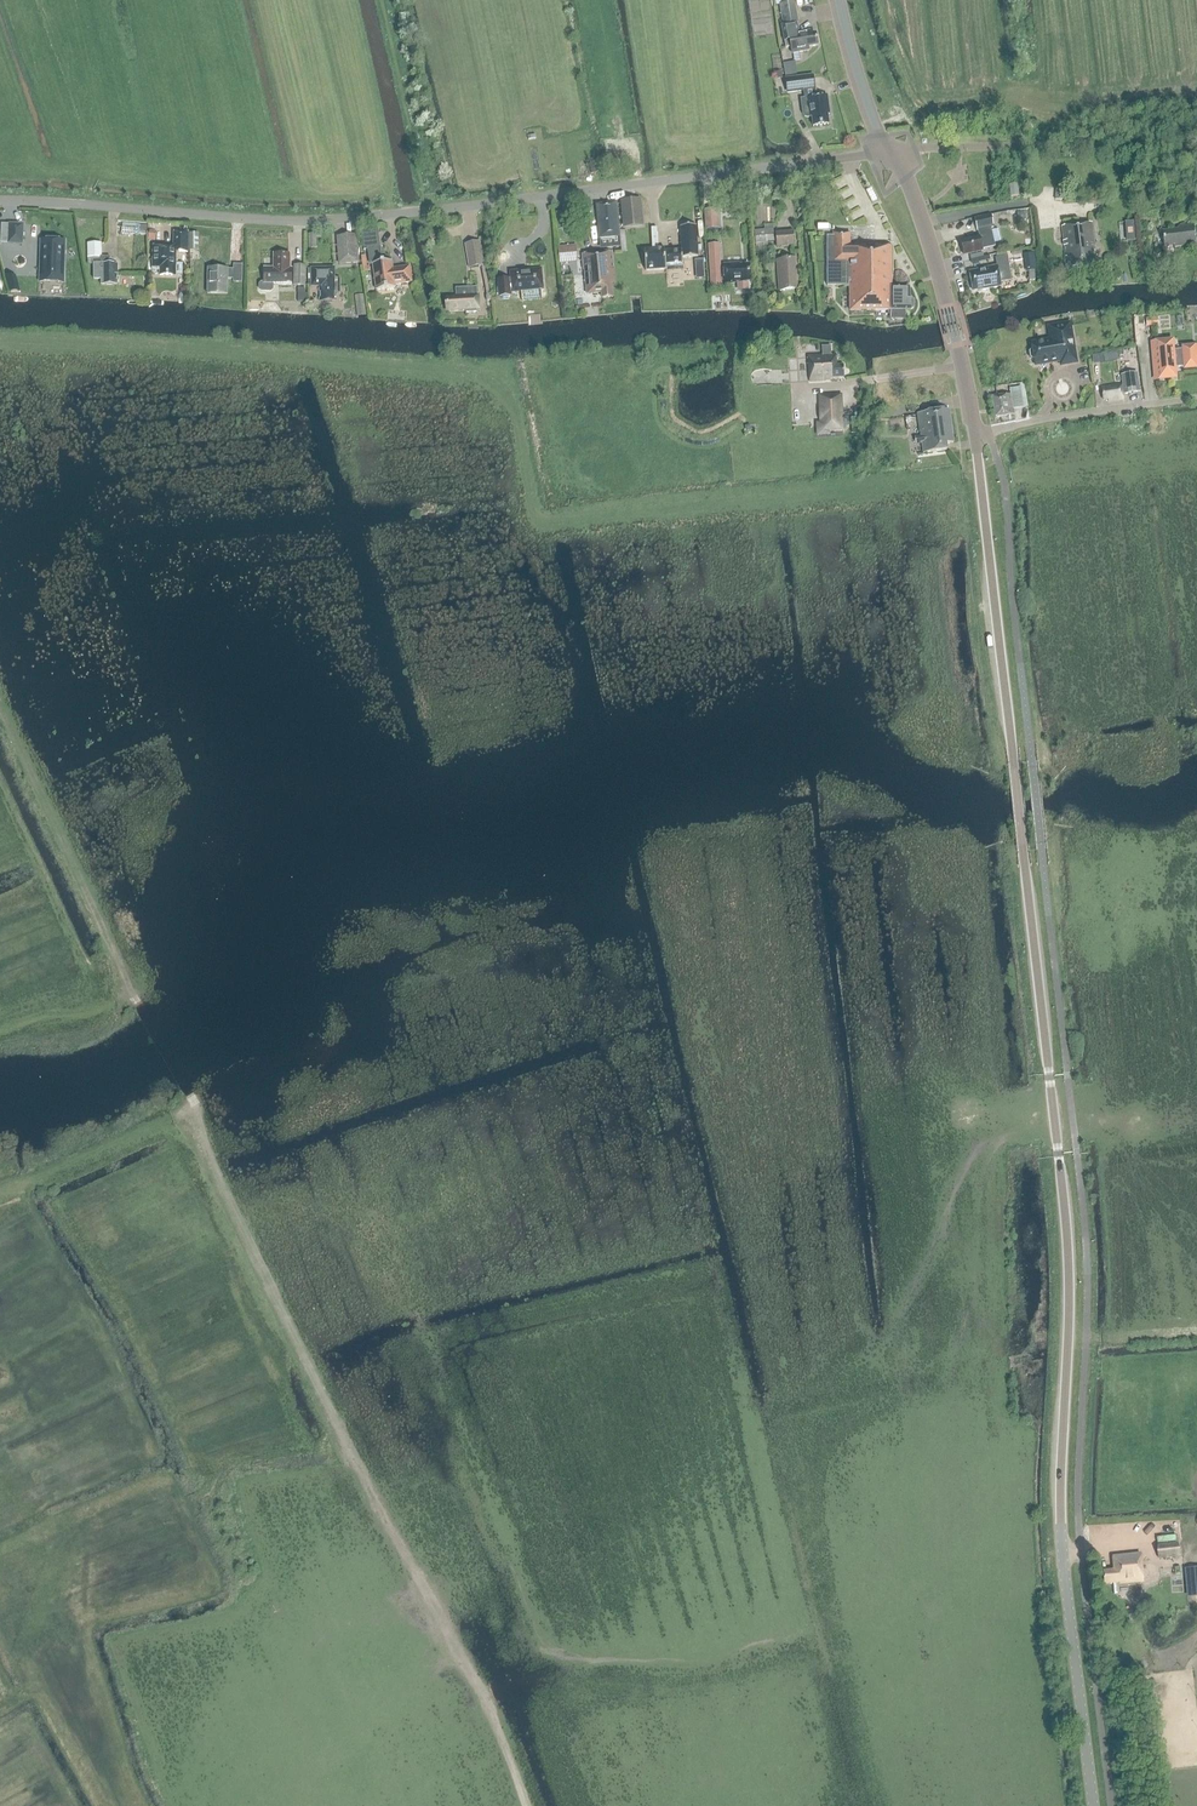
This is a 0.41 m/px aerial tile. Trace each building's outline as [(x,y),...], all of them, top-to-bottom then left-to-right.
[(797,0),(795,0),(781,2),(784,22),(785,22),(787,33),(784,34),(786,46),(792,45),(793,50),(809,48),(809,44),(818,43),(816,31),(808,32),(808,30),(798,31),(796,21),(800,20),(797,0)] [(785,62),(786,75),(798,74),(797,61),(785,62)] [(784,78),(786,93),(815,90),(813,74),(784,78)] [(808,117),(811,116),(812,124),(829,122),(828,112),(829,112),(827,94),(801,97),(804,113),(805,116),(808,117)] [(594,159),(588,160),(591,175),(597,173),(594,159)] [(622,160),(610,162),(612,172),(624,170),(622,160)] [(1010,186),(1012,198),(1019,197),(1017,185),(1010,186)] [(1056,187),(1054,199),(1062,200),(1063,187),(1056,187)] [(624,226),(642,225),(640,200),(622,202),(624,226)] [(599,239),(620,237),(617,203),(596,205),(599,239)] [(705,230),(721,229),(719,209),(704,210),(705,230)] [(1025,212),(1017,213),(1017,221),(1026,220),(1025,212)] [(978,230),(979,231),(980,237),(961,241),(964,256),(984,251),(983,249),(995,246),(991,228),(994,228),(991,215),(974,219),(977,230),(978,230)] [(13,236),(13,216),(0,216),(0,235),(13,236)] [(1092,222),(1062,226),(1065,258),(1069,258),(1070,267),(1096,264),(1094,250),(1095,250),(1092,222)] [(755,243),(756,243),(757,254),(768,254),(767,242),(774,241),(773,229),(772,224),(763,225),(764,230),(754,230),(755,243)] [(696,225),(680,226),(682,250),(665,251),(664,249),(644,250),(645,271),(666,269),(666,267),(683,266),(682,258),(698,257),(696,225)] [(1196,244),(1195,225),(1178,227),(1179,230),(1164,232),(1166,246),(1175,245),(1175,246),(1196,244)] [(795,245),(794,234),(794,230),(775,233),(776,247),(795,245)] [(851,231),(834,232),(834,260),(828,260),(828,284),(851,284),(852,310),(889,310),(889,314),(891,314),(891,318),(906,318),(906,310),(911,310),(916,308),(916,302),(911,299),(911,288),(892,288),(892,247),(881,247),(881,244),(851,244),(851,231)] [(188,232),(174,232),(173,244),(173,246),(176,247),(176,251),(179,251),(188,252),(188,232)] [(199,250),(198,233),(189,233),(189,250),(199,250)] [(316,234),(308,234),(308,248),(316,248),(316,234)] [(359,263),(358,236),(339,237),(340,264),(359,263)] [(40,238),(40,268),(43,268),(43,274),(61,274),(61,278),(62,278),(63,238),(40,238)] [(467,243),(470,267),(485,265),(481,241),(467,243)] [(110,264),(104,264),(100,264),(99,245),(88,245),(88,258),(93,258),(93,279),(101,279),(101,285),(117,285),(117,264),(110,264)] [(152,263),(152,268),(160,268),(160,275),(172,275),(173,264),(176,264),(176,251),(176,247),(173,246),(153,246),(152,263)] [(380,246),(367,248),(369,264),(373,263),(382,262),(380,246)] [(576,256),(575,246),(558,248),(559,257),(576,256)] [(585,278),(587,278),(588,292),(602,290),(603,296),(613,295),(611,281),(616,280),(612,249),(582,252),(585,278)] [(273,286),(292,286),(292,268),(290,268),(290,253),(273,253),(272,267),(263,267),(263,282),(261,282),(259,284),(259,290),(260,291),(271,292),(273,290),(273,286)] [(1012,281),(1007,255),(996,257),(998,266),(978,269),(979,272),(970,273),(973,290),(983,288),(983,290),(1002,286),(1001,282),(1012,281)] [(709,259),(711,287),(721,287),(721,281),(724,281),(724,284),(737,283),(737,291),(748,290),(748,281),(750,281),(749,264),(734,265),(734,264),(723,264),(723,267),(721,267),(720,258),(709,259)] [(705,259),(696,259),(697,277),(706,277),(705,259)] [(777,261),(779,291),(794,290),(794,285),(796,284),(795,259),(777,261)] [(373,263),(377,289),(396,287),(396,284),(412,281),(410,266),(400,267),(401,269),(394,270),(392,260),(382,262),(373,263)] [(207,292),(229,293),(229,278),(235,278),(235,280),(244,281),(244,262),(236,262),(236,269),(229,268),(229,267),(208,266),(207,292)] [(294,285),(305,286),(306,265),(295,264),(294,285)] [(335,278),(335,267),(312,268),(313,286),(323,286),(324,301),(335,301),(335,291),(337,291),(337,278),(335,278)] [(512,296),(511,292),(544,288),(541,268),(511,272),(512,278),(499,280),(501,297),(512,296)] [(297,288),(297,302),(307,302),(308,293),(305,293),(305,288),(297,288)] [(447,296),(447,311),(466,311),(466,312),(477,312),(477,309),(479,309),(479,295),(477,295),(477,288),(455,288),(455,296),(447,296)] [(1146,318),(1146,327),(1158,326),(1157,317),(1146,318)] [(1048,329),(1050,342),(1030,345),(1031,349),(1028,353),(1029,359),(1033,363),(1034,367),(1059,363),(1060,368),(1075,365),(1069,326),(1048,329)] [(1196,369),(1196,348),(1183,349),(1184,351),(1173,352),(1172,343),(1152,345),(1156,381),(1173,380),(1172,370),(1185,368),(1185,370),(1196,369)] [(808,355),(809,382),(825,382),(825,377),(844,377),(844,365),(837,365),(836,352),(830,352),(830,345),(822,345),(822,354),(808,355)] [(1114,351),(1095,354),(1096,363),(1115,360),(1114,351)] [(1120,387),(1101,390),(1103,402),(1107,402),(1107,403),(1124,401),(1123,396),(1133,394),(1133,393),(1140,392),(1137,372),(1121,375),(1123,388),(1120,388),(1120,387)] [(992,399),(995,419),(1013,416),(1013,411),(1022,410),(1020,389),(1010,391),(1010,397),(1005,398),(1005,397),(992,399)] [(820,431),(827,431),(842,430),(841,403),(819,404),(820,424),(820,431)] [(917,414),(917,416),(920,437),(915,438),(916,445),(921,444),(922,454),(948,450),(947,445),(953,444),(947,408),(918,412),(918,414),(917,414)] [(1156,1546),(1157,1559),(1178,1557),(1177,1545),(1156,1546)] [(1142,1582),(1139,1554),(1111,1557),(1113,1570),(1102,1571),(1103,1583),(1119,1582),(1119,1584),(1142,1582)]
